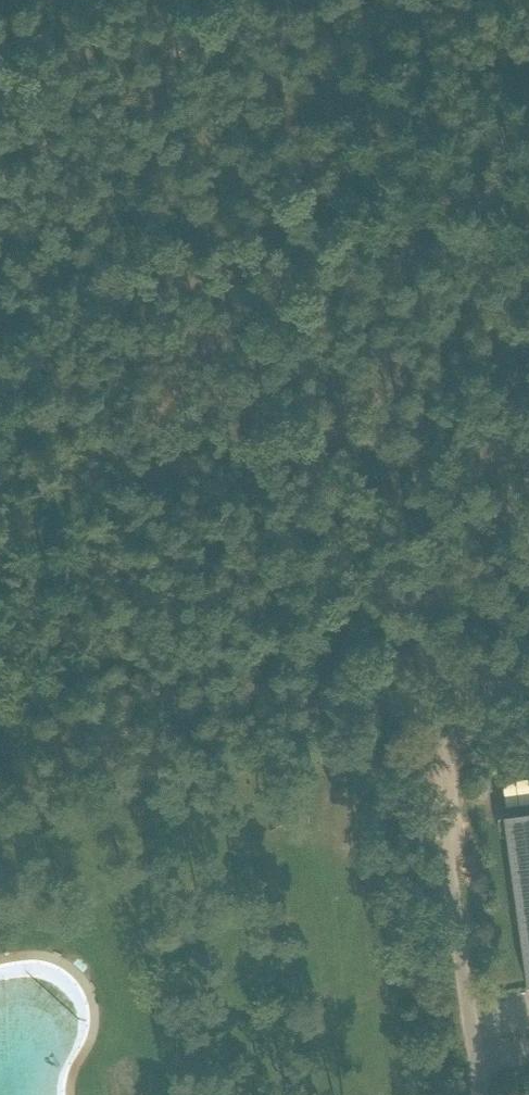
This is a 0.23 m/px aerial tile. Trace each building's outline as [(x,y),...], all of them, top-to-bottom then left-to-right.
[(504,820),(527,990),(528,989),(528,816),(525,817),(504,820)]
